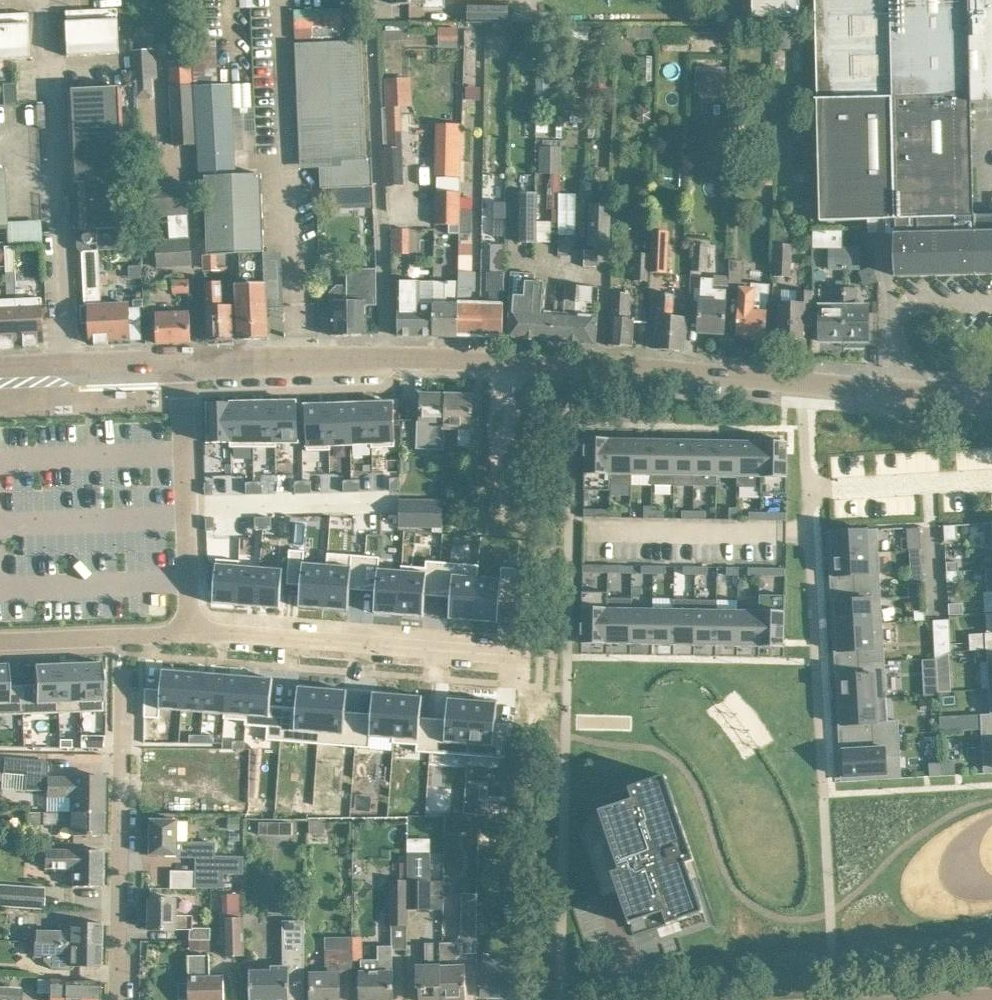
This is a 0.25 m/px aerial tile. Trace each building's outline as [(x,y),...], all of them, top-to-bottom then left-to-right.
[(800,0),(768,0),(768,3),(761,3),(761,19),(800,19),(800,0)] [(895,218),(974,215),(971,111),(991,111),(991,0),(815,0),(819,201),(820,221),(859,220),(895,218)] [(468,21),(510,21),(510,5),(468,5),(468,21)] [(68,18),(68,22),(67,22),(69,55),(67,55),(67,56),(116,54),(116,53),(120,53),(118,19),(117,16),(118,16),(118,9),(67,11),(67,18),(68,18)] [(293,10),(293,36),(335,35),(334,9),(293,10)] [(0,14),(0,59),(33,58),(33,56),(31,56),(30,24),(29,24),(29,20),(29,13),(0,14)] [(772,25),(773,49),(791,48),(789,23),(772,25)] [(564,43),(564,48),(587,48),(588,24),(563,24),(564,43)] [(457,41),(457,28),(438,28),(438,41),(457,41)] [(372,159),(367,159),(362,41),(296,44),(296,45),(302,44),(307,161),(322,161),(323,188),(353,187),(373,186),(372,159)] [(210,43),(192,44),(193,60),(198,144),(200,176),(205,176),(237,175),(231,84),(220,83),(218,42),(210,43)] [(564,43),(553,44),(553,58),(564,58),(564,48),(564,43)] [(154,51),(131,52),(132,76),(155,75),(154,51)] [(175,145),(198,144),(193,60),(170,61),(175,145)] [(696,91),(726,91),(726,74),(696,73),(696,91)] [(406,78),(386,79),(387,106),(407,105),(406,78)] [(17,101),(16,82),(4,82),(5,102),(17,101)] [(85,250),(84,251),(99,250),(129,249),(122,87),(71,89),(75,183),(79,183),(81,227),(84,230),(78,236),(78,244),(85,250)] [(637,111),(637,119),(644,123),(650,119),(650,112),(644,108),(637,111)] [(692,122),(691,133),(697,133),(703,127),(703,122),(692,122)] [(461,177),(462,124),(437,124),(436,177),(437,177),(461,177)] [(401,128),(383,129),(384,149),(386,186),(404,185),(402,148),(401,128)] [(517,142),(516,174),(535,175),(536,142),(517,142)] [(551,227),(558,227),(559,193),(560,193),(562,147),(540,146),(539,172),(552,173),(551,179),(549,179),(548,209),(552,209),(551,227)] [(217,267),(233,266),(232,254),(265,253),(263,174),(237,175),(205,176),(208,255),(217,254),(217,267)] [(157,242),(159,267),(192,265),(190,239),(189,239),(188,213),(189,213),(187,183),(154,185),(156,216),(174,214),(175,240),(157,242)] [(369,187),(357,188),(358,206),(370,205),(369,187)] [(449,232),(459,232),(460,232),(461,209),(460,209),(461,191),(436,191),(435,224),(449,224),(449,232)] [(521,241),(535,241),(535,192),(521,192),(521,241)] [(559,193),(558,227),(558,234),(575,234),(576,193),(560,193),(559,193)] [(610,205),(590,204),(589,245),(609,245),(610,205)] [(460,232),(459,232),(459,233),(471,233),(471,209),(461,209),(460,232)] [(484,214),(483,234),(508,235),(509,215),(484,214)] [(895,218),(897,276),(991,274),(991,215),(974,215),(895,218)] [(44,220),(16,220),(16,240),(44,239),(44,220)] [(407,253),(408,229),(393,228),(392,252),(407,253)] [(668,231),(653,230),(651,272),(666,273),(668,231)] [(481,302),(480,337),(503,338),(504,318),(505,240),(495,240),(495,250),(493,250),(493,273),(488,273),(489,292),(491,292),(491,303),(481,302)] [(791,244),(776,243),(775,277),(791,278),(791,244)] [(693,271),(707,271),(708,244),(695,244),(693,271)] [(480,337),(481,302),(471,302),(471,291),(475,291),(476,272),(472,272),(473,245),(460,245),(459,272),(459,282),(457,336),(480,337)] [(5,246),(6,272),(16,272),(15,246),(5,246)] [(830,268),(845,268),(846,248),(831,248),(830,268)] [(846,248),(845,268),(860,268),(861,248),(846,248)] [(99,250),(84,251),(82,253),(85,306),(81,306),(82,324),(90,323),(91,341),(95,341),(95,345),(109,344),(109,340),(131,339),(129,303),(102,305),(99,250)] [(649,251),(635,251),(634,280),(648,281),(649,251)] [(232,254),(233,266),(233,283),(237,283),(239,340),(268,339),(265,253),(232,254)] [(208,255),(204,255),(204,269),(217,269),(217,267),(217,254),(208,255)] [(147,268),(144,271),(144,275),(147,278),(151,278),(154,275),(154,270),(151,268),(147,268)] [(332,334),(335,336),(363,336),(366,333),(366,303),(376,303),(376,305),(377,305),(376,269),(347,269),(347,284),(336,285),(331,290),(332,314),(332,334)] [(1,344),(1,348),(15,348),(15,344),(19,343),(17,301),(16,289),(17,289),(16,272),(6,272),(8,300),(0,300),(0,344),(1,344)] [(508,338),(530,340),(535,281),(535,275),(513,273),(508,338)] [(702,277),(700,312),(698,332),(724,334),(726,302),(723,302),(724,289),(714,288),(714,278),(702,277)] [(173,279),(173,292),(190,292),(190,279),(173,279)] [(398,336),(434,336),(434,306),(434,281),(419,281),(399,281),(399,305),(398,305),(398,336)] [(434,336),(457,336),(459,282),(446,281),(434,281),(434,306),(434,336)] [(530,340),(552,341),(554,312),(544,311),(546,282),(535,281),(530,340)] [(206,283),(207,321),(208,341),(235,340),(234,305),(222,306),(222,282),(206,283)] [(770,284),(750,282),(750,289),(740,288),(736,335),(765,337),(767,311),(768,304),(769,304),(770,284)] [(552,341),(574,343),(578,285),(567,284),(565,313),(554,312),(552,341)] [(578,285),(574,343),(596,345),(598,315),(587,314),(588,300),(592,300),(593,286),(578,285)] [(820,341),(844,341),(845,288),(832,288),(832,306),(820,306),(820,341)] [(845,288),(844,341),(868,341),(868,307),(857,307),(857,288),(845,288)] [(25,289),(17,289),(16,289),(17,301),(19,343),(25,343),(25,347),(39,346),(39,342),(44,342),(42,298),(26,299),(25,289)] [(780,302),(779,318),(778,338),(804,339),(805,326),(812,326),(814,291),(798,291),(797,303),(780,302)] [(614,292),(610,346),(633,347),(635,318),(628,318),(629,293),(614,292)] [(660,293),(656,349),(684,351),(687,317),(673,316),(675,294),(660,293)] [(156,323),(157,342),(157,343),(191,342),(190,322),(190,312),(156,313),(156,323)] [(419,429),(418,441),(434,442),(434,448),(444,448),(444,441),(445,429),(446,394),(421,393),(420,421),(419,421),(419,429)] [(473,429),(474,395),(446,394),(445,429),(459,429),(458,448),(472,448),(472,429),(473,429)] [(297,401),(274,402),(275,446),(276,446),(276,441),(298,441),(297,401)] [(252,402),(230,403),(232,447),(253,446),(252,402)] [(274,402),(252,402),(253,446),(275,446),(274,402)] [(230,403),(208,403),(209,443),(230,442),(230,447),(232,447),(230,403)] [(371,403),(349,404),(350,443),(371,443),(371,448),(372,447),(371,403)] [(394,403),(371,403),(372,447),(395,447),(394,403)] [(328,404),(305,405),(306,449),(329,449),(328,404)] [(349,404),(328,404),(329,449),(330,449),(330,444),(350,443),(349,404)] [(610,484),(611,438),(585,438),(584,490),(610,491),(610,484)] [(632,475),(632,439),(611,438),(610,484),(632,485),(632,475)] [(653,475),(654,439),(632,439),(632,475),(652,475),(653,475)] [(675,476),(675,440),(654,439),(653,475),(652,475),(652,485),(675,485),(675,476)] [(675,440),(675,476),(675,485),(694,486),(694,476),(695,476),(695,440),(675,440)] [(716,476),(717,440),(695,440),(695,476),(694,476),(694,486),(717,486),(717,476),(716,476)] [(738,477),(738,441),(717,440),(716,476),(717,476),(737,477),(738,477)] [(762,487),(762,441),(738,441),(738,477),(737,477),(737,486),(761,487),(762,487)] [(788,442),(762,441),(762,487),(761,487),(761,493),(787,494),(788,442)] [(469,490),(482,490),(483,466),(470,465),(469,490)] [(399,478),(392,478),(392,490),(400,490),(399,478)] [(352,479),(344,480),(344,492),(352,491),(352,479)] [(360,479),(352,479),(352,491),(360,491),(360,479)] [(311,480),(303,481),(304,493),(312,492),(311,480)] [(303,481),(295,481),(296,493),(304,493),(303,481)] [(255,482),(247,482),(247,494),(255,494),(255,482)] [(263,482),(255,482),(255,494),(263,494),(263,482)] [(213,483),(205,483),(205,495),(213,495),(213,483)] [(469,515),(481,515),(482,497),(469,496),(469,515)] [(444,502),(399,501),(399,526),(433,527),(433,532),(443,533),(444,502)] [(729,519),(737,520),(737,508),(729,507),(729,519)] [(596,517),(597,509),(584,509),(584,517),(596,517)] [(609,517),(609,509),(597,509),(596,517),(609,517)] [(621,509),(609,509),(609,517),(621,517),(621,509)] [(664,510),(652,510),(652,518),(664,518),(664,510)] [(694,519),(694,511),(682,511),(682,519),(694,519)] [(706,511),(694,511),(694,519),(706,519),(706,511)] [(761,520),(761,512),(749,512),(749,520),(761,520)] [(774,520),(774,512),(761,512),(761,520),(774,520)] [(787,512),(774,512),(774,520),(786,520),(787,512)] [(271,517),(263,518),(264,530),(272,529),(271,517)] [(263,518),(255,518),(256,530),(264,530),(263,518)] [(214,519),(206,519),(207,531),(215,531),(214,519)] [(984,523),(984,524),(985,549),(991,548),(991,523),(984,523)] [(957,539),(956,525),(944,525),(945,539),(957,539)] [(920,527),(908,527),(909,538),(920,537),(920,527)] [(879,551),(877,530),(877,529),(831,532),(832,534),(828,534),(829,547),(832,547),(833,554),(879,551)] [(911,567),(922,566),(921,549),(910,550),(911,567)] [(290,550),(287,577),(301,578),(299,607),(324,609),(327,565),(304,563),(305,551),(290,550)] [(881,586),(879,551),(833,554),(833,555),(830,556),(830,569),(834,569),(834,576),(854,575),(855,587),(881,586)] [(327,565),(324,609),(349,611),(351,582),(364,583),(366,556),(351,555),(351,566),(327,565)] [(366,556),(364,583),(376,584),(374,613),(399,615),(402,571),(379,569),(380,557),(366,556)] [(402,571),(399,615),(424,617),(426,588),(439,589),(441,562),(426,561),(426,572),(402,571)] [(441,562),(439,589),(451,590),(449,619),(474,621),(477,577),(454,575),(455,563),(441,562)] [(958,563),(946,563),(947,572),(959,572),(958,563)] [(216,564),(213,603),(236,605),(239,566),(216,564)] [(595,573),(596,565),(583,564),(583,572),(595,573)] [(608,573),(608,565),(596,565),(595,573),(608,573)] [(620,565),(608,565),(608,573),(620,573),(620,565)] [(654,574),(654,566),(642,565),(642,573),(654,574)] [(239,566),(236,605),(257,607),(261,567),(239,566)] [(666,566),(654,566),(654,574),(666,574),(666,566)] [(695,574),(696,566),(684,566),(684,574),(695,574)] [(708,566),(696,566),(695,574),(708,574),(708,566)] [(261,567),(257,607),(280,609),(283,569),(261,567)] [(477,577),(474,621),(499,623),(501,594),(515,595),(517,568),(501,567),(500,578),(477,577)] [(739,567),(727,567),(727,575),(739,575),(739,567)] [(760,575),(760,567),(748,567),(748,575),(760,575)] [(773,576),(773,568),(760,567),(760,575),(773,576)] [(786,568),(773,568),(773,576),(785,576),(786,568)] [(959,582),(959,572),(947,572),(947,582),(959,582)] [(883,623),(881,586),(855,587),(855,599),(835,600),(836,607),(833,607),(833,623),(837,623),(837,626),(883,623)] [(608,598),(608,592),(582,591),(582,643),(607,644),(608,598)] [(759,594),(759,610),(759,647),(784,647),(785,595),(759,594)] [(631,608),(632,608),(632,599),(608,598),(607,644),(631,644),(631,608)] [(695,645),(696,600),(674,599),(674,609),(674,645),(695,645)] [(717,610),(717,600),(696,600),(695,645),(716,646),(717,610)] [(652,645),(653,609),(632,608),(631,608),(631,644),(652,645)] [(674,609),(653,609),(652,645),(674,645),(674,609)] [(737,646),(738,610),(717,610),(716,646),(737,646)] [(759,610),(738,610),(737,646),(759,647),(759,610)] [(925,621),(925,612),(915,613),(916,621),(925,621)] [(885,662),(883,623),(837,626),(837,636),(834,636),(835,652),(858,651),(859,663),(885,662)] [(951,639),(943,639),(944,655),(952,651),(951,639)] [(101,662),(78,663),(80,712),(103,711),(101,662)] [(877,699),(887,699),(885,662),(859,663),(860,675),(840,676),(840,684),(837,684),(838,701),(877,698),(877,699)] [(78,663),(56,664),(58,713),(80,712),(78,663)] [(0,664),(0,715),(22,714),(21,685),(8,686),(7,664),(0,664)] [(34,685),(21,685),(22,714),(58,713),(56,664),(33,665),(34,685)] [(145,688),(145,717),(160,719),(161,709),(182,711),(185,671),(162,669),(161,689),(145,688)] [(185,671),(182,711),(204,713),(207,673),(185,671)] [(207,673),(204,713),(225,714),(229,675),(207,673)] [(938,692),(937,680),(937,674),(925,675),(926,695),(938,695),(938,692)] [(229,675),(225,714),(224,719),(246,720),(250,677),(229,675)] [(250,677),(246,720),(246,724),(268,726),(267,740),(281,741),(283,714),(270,713),(273,678),(250,677)] [(951,679),(937,680),(938,692),(952,691),(951,679)] [(283,714),(281,741),(295,742),(318,744),(323,688),(298,686),(296,715),(283,714)] [(323,688),(318,744),(342,746),(356,747),(358,720),(345,719),(348,690),(323,688)] [(989,689),(991,714),(981,714),(981,729),(991,728),(991,688),(989,689)] [(358,720),(356,747),(370,748),(371,737),(394,739),(398,694),(373,692),(371,721),(358,720)] [(398,694),(394,739),(417,740),(417,752),(431,753),(433,726),(420,725),(423,696),(398,694)] [(433,726),(431,753),(468,756),(473,700),(448,698),(446,727),(433,726)] [(878,721),(877,699),(877,698),(838,701),(839,717),(842,717),(842,725),(872,724),(873,735),(899,733),(899,720),(878,721)] [(473,700),(468,756),(491,758),(507,759),(509,732),(495,731),(498,702),(473,700)] [(981,714),(960,715),(961,730),(981,729),(981,714)] [(981,729),(983,752),(991,751),(991,728),(981,729)] [(887,775),(886,757),(901,757),(899,733),(873,735),(874,748),(841,750),(842,767),(845,767),(845,777),(871,776),(872,779),(885,778),(884,775),(887,775)] [(80,735),(80,748),(104,748),(104,736),(80,735)] [(190,735),(190,743),(202,743),(202,735),(190,735)] [(202,735),(202,743),(214,743),(214,735),(202,735)] [(59,740),(59,748),(71,748),(72,740),(59,740)] [(233,741),(233,749),(245,750),(245,742),(233,741)] [(47,790),(47,812),(103,813),(103,777),(71,777),(47,777),(47,760),(4,757),(3,774),(25,775),(25,790),(47,790)] [(955,775),(954,763),(942,764),(943,776),(955,775)] [(943,776),(942,764),(930,765),(931,777),(943,776)] [(633,799),(599,810),(619,870),(612,873),(629,924),(663,912),(667,924),(704,911),(687,862),(694,860),(669,788),(652,791),(648,781),(629,787),(633,799)] [(479,786),(467,785),(464,814),(484,815),(485,802),(478,802),(479,786)] [(448,792),(432,791),(431,811),(446,812),(448,792)] [(349,814),(350,800),(336,799),(335,813),(349,814)] [(83,835),(103,836),(103,813),(47,812),(43,812),(43,825),(71,825),(71,835),(83,835)] [(239,817),(228,817),(228,829),(239,829),(239,817)] [(198,857),(198,843),(198,842),(178,841),(179,820),(151,819),(150,855),(177,856),(177,857),(197,857),(198,857)] [(457,819),(447,819),(447,832),(457,833),(457,819)] [(280,822),(280,835),(292,835),(292,822),(280,822)] [(222,873),(243,874),(243,856),(211,856),(212,843),(198,843),(198,857),(197,857),(196,888),(222,888),(222,873)] [(72,886),(102,887),(102,851),(72,850),(44,850),(44,868),(72,869),(72,886)] [(431,853),(408,853),(408,860),(408,863),(408,910),(431,910),(431,882),(431,853)] [(397,882),(392,882),(392,925),(408,925),(408,910),(408,863),(401,863),(401,882),(397,882)] [(43,909),(44,888),(4,885),(3,905),(0,905),(0,907),(43,909)] [(223,893),(225,936),(225,956),(244,955),(242,893),(223,893)] [(477,933),(478,900),(478,893),(462,893),(461,933),(477,933)] [(176,899),(170,899),(150,899),(149,929),(189,930),(189,940),(211,941),(211,927),(193,927),(193,916),(176,916),(176,899)] [(478,900),(477,933),(490,934),(491,900),(478,900)] [(290,999),(303,999),(304,999),(305,920),(284,921),(284,934),(286,934),(290,933),(290,967),(272,967),(272,971),(251,972),(251,971),(250,971),(250,999),(290,999)] [(33,931),(33,944),(42,944),(100,945),(101,923),(70,922),(70,923),(59,923),(58,932),(33,931)] [(441,999),(466,999),(466,967),(457,967),(457,942),(441,943),(441,942),(440,942),(440,943),(441,999)] [(440,943),(426,944),(427,956),(428,956),(428,965),(417,966),(417,988),(419,988),(420,999),(441,999),(440,943)] [(100,945),(42,944),(42,956),(42,959),(51,968),(54,968),(54,970),(70,970),(70,966),(100,967),(100,945)] [(361,961),(361,972),(360,972),(361,999),(393,999),(392,946),(378,946),(378,959),(361,960),(361,961)] [(312,985),(312,999),(340,999),(339,975),(352,975),(352,949),(326,950),(327,972),(311,972),(312,985)] [(189,976),(189,983),(179,983),(179,999),(189,999),(224,999),(224,976),(210,976),(210,955),(189,955),(189,976)] [(481,996),(514,997),(515,977),(500,976),(501,960),(482,959),(481,996)] [(100,981),(49,980),(49,979),(36,979),(36,992),(48,992),(48,999),(99,999),(100,981)] [(21,988),(0,987),(0,999),(21,999),(21,988)]
